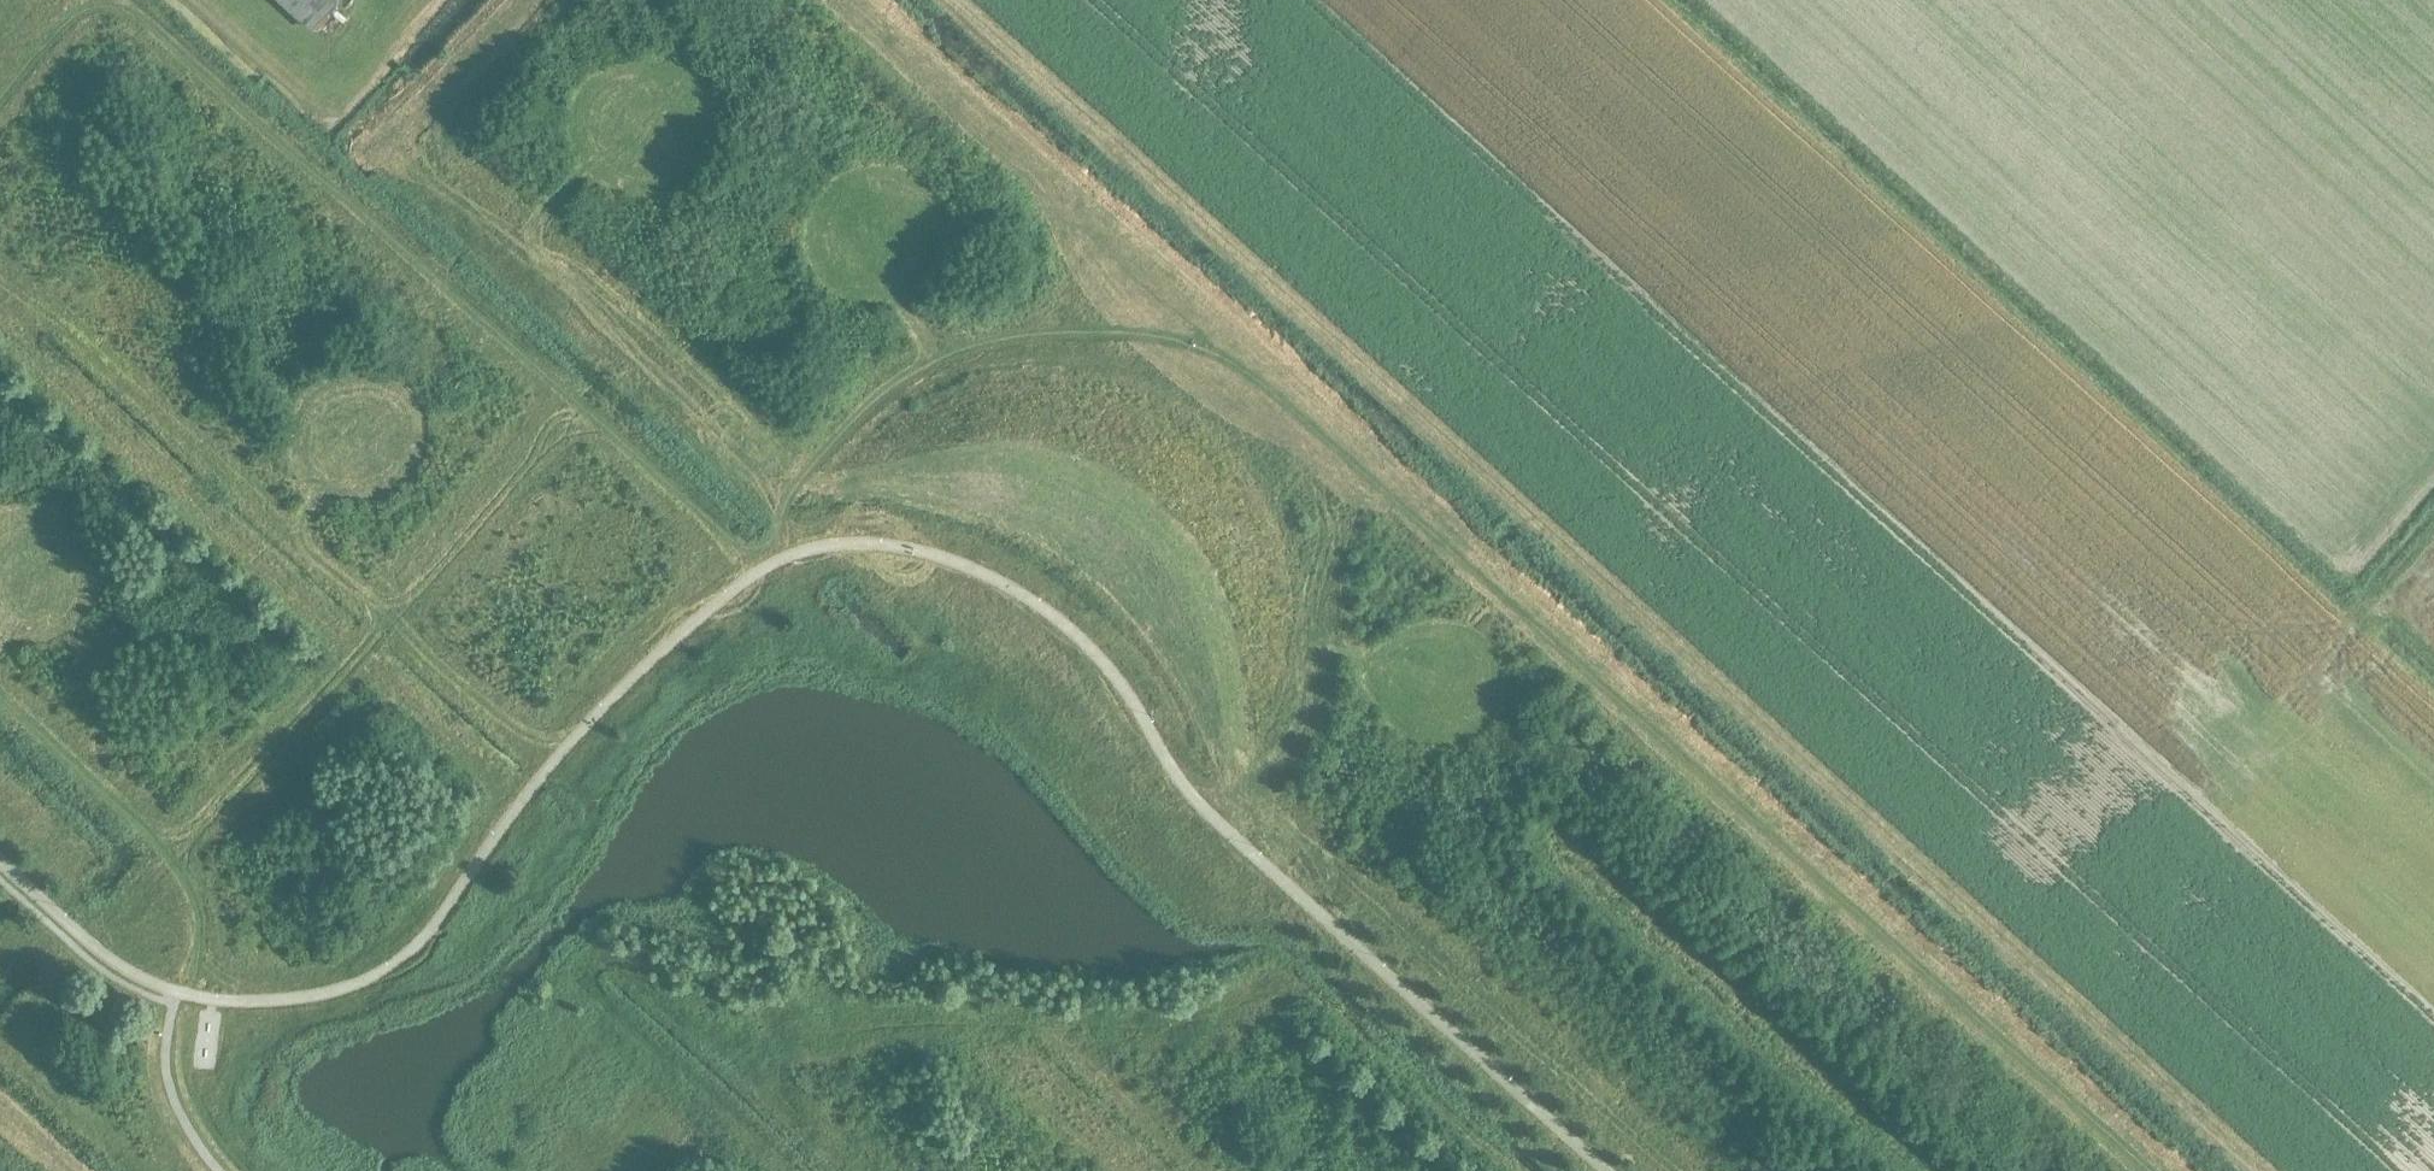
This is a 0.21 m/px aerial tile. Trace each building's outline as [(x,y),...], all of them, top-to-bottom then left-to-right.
[(311,27),(337,0),(282,0),(311,27)]
